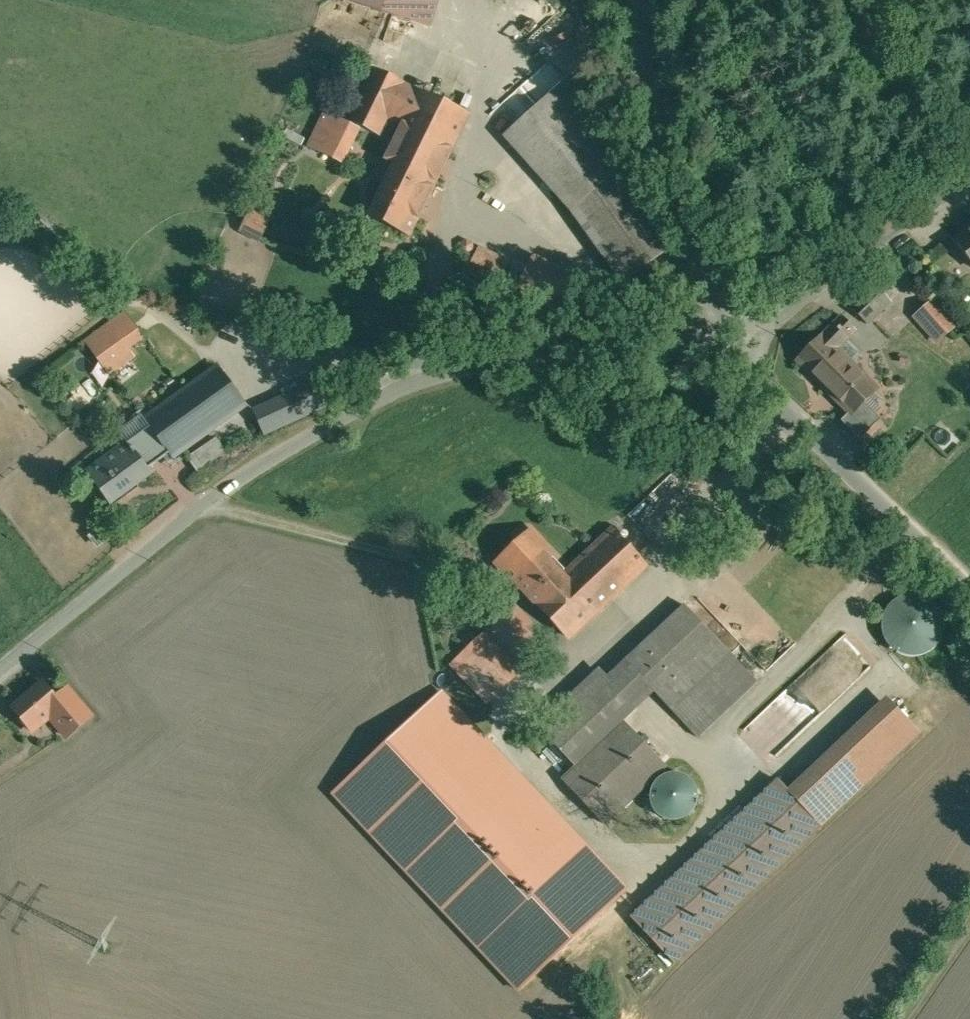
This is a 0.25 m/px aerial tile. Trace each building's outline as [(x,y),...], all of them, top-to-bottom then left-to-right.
[(423,25),(431,0),(346,0),(423,25)] [(546,21),(548,41),(567,39),(565,18),(546,21)] [(468,114),(375,68),(350,120),(349,119),(349,120),(380,135),(388,117),(404,125),(451,149),(468,114)] [(618,144),(563,82),(504,135),(558,196),(572,212),(623,282),(673,246),(617,171),(604,156),(618,144)] [(350,126),(327,114),(311,147),(328,154),(335,139),(342,142),(350,126)] [(451,149),(404,125),(387,159),(397,164),(371,217),(408,236),(451,149)] [(272,216),(252,206),(245,221),(265,230),(272,216)] [(956,240),(969,259),(969,230),(956,240)] [(509,262),(480,247),(465,278),(494,292),(509,262)] [(578,277),(533,255),(527,269),(511,301),(556,322),(571,291),(578,277)] [(900,293),(883,275),(876,283),(892,300),(900,293)] [(876,283),(851,307),(868,324),(892,300),(876,283)] [(935,301),(916,317),(932,334),(950,318),(935,301)] [(145,337),(127,311),(111,323),(129,348),(145,337)] [(823,335),(799,360),(829,390),(853,365),(837,349),(857,330),(843,316),(823,336),(823,335)] [(950,318),(932,334),(938,341),(957,325),(950,318)] [(111,323),(85,342),(110,375),(135,356),(129,348),(111,323)] [(220,365),(146,418),(159,435),(171,452),(175,457),(248,404),(220,365)] [(877,389),(853,365),(829,390),(854,414),(865,402),(877,389)] [(625,368),(614,370),(617,389),(628,387),(625,368)] [(316,382),(279,399),(255,410),(266,433),(326,405),(322,398),(322,397),(316,382)] [(865,402),(854,414),(846,421),(863,439),(882,420),(865,402)] [(130,443),(89,473),(112,505),(114,503),(113,501),(151,473),(152,475),(154,474),(149,468),(171,452),(159,435),(136,452),(130,443)] [(217,437),(189,457),(200,470),(228,451),(217,437)] [(614,529),(564,577),(569,582),(541,608),(570,638),(648,565),(614,529)] [(550,549),(533,531),(497,564),(514,582),(515,581),(541,608),(569,582),(564,577),(544,555),(550,549)] [(925,596),(921,594),(913,593),(907,594),(904,595),(900,597),(897,599),(894,601),(891,604),(887,608),(885,613),(884,616),(883,621),(882,626),(883,630),(883,633),(884,635),(886,639),(887,641),(889,644),(892,647),(895,650),(899,653),(904,655),(909,656),(915,657),(920,656),(925,654),(928,653),(932,650),(935,648),(939,645),(941,641),(943,638),(944,635),(944,633),(945,629),(945,625),(945,621),(945,618),(944,615),(942,612),(940,608),(937,604),(934,601),(931,599),(928,597),(925,596)] [(686,605),(626,662),(655,692),(670,708),(729,652),(686,605)] [(531,622),(517,608),(499,626),(512,640),(531,622)] [(487,632),(453,665),(488,702),(523,669),(487,632)] [(729,652),(670,708),(698,737),(756,681),(729,652)] [(626,662),(609,678),(637,709),(655,692),(626,662)] [(609,678),(547,737),(576,767),(623,723),(637,709),(609,678)] [(42,682),(13,706),(33,731),(50,717),(62,706),(56,699),(42,682)] [(92,716),(68,689),(56,699),(62,706),(50,717),(67,737),(92,716)] [(662,765),(623,723),(576,767),(564,777),(604,820),(662,765)] [(666,775),(664,777),(660,779),(658,781),(655,784),(654,786),(652,789),(651,793),(651,796),(651,798),(651,802),(652,804),(653,807),(655,811),(658,815),(661,817),(665,820),(670,821),(675,822),(681,821),(684,820),(688,818),(691,816),(694,813),(696,810),(697,807),(698,803),(699,800),(699,797),(698,794),(698,791),(697,788),(695,784),(691,780),(688,778),(684,776),(681,775),(677,774),(673,774),(669,774),(666,775)] [(780,780),(632,918),(675,963),(822,825),(780,780)] [(616,899),(625,889),(573,837),(568,837),(568,831),(560,822),(556,826),(566,836),(558,844),(565,851),(553,863),(567,878),(576,878),(577,898),(574,898),(560,912),(567,919),(552,920),(547,924),(583,924),(607,899),(616,899)]
